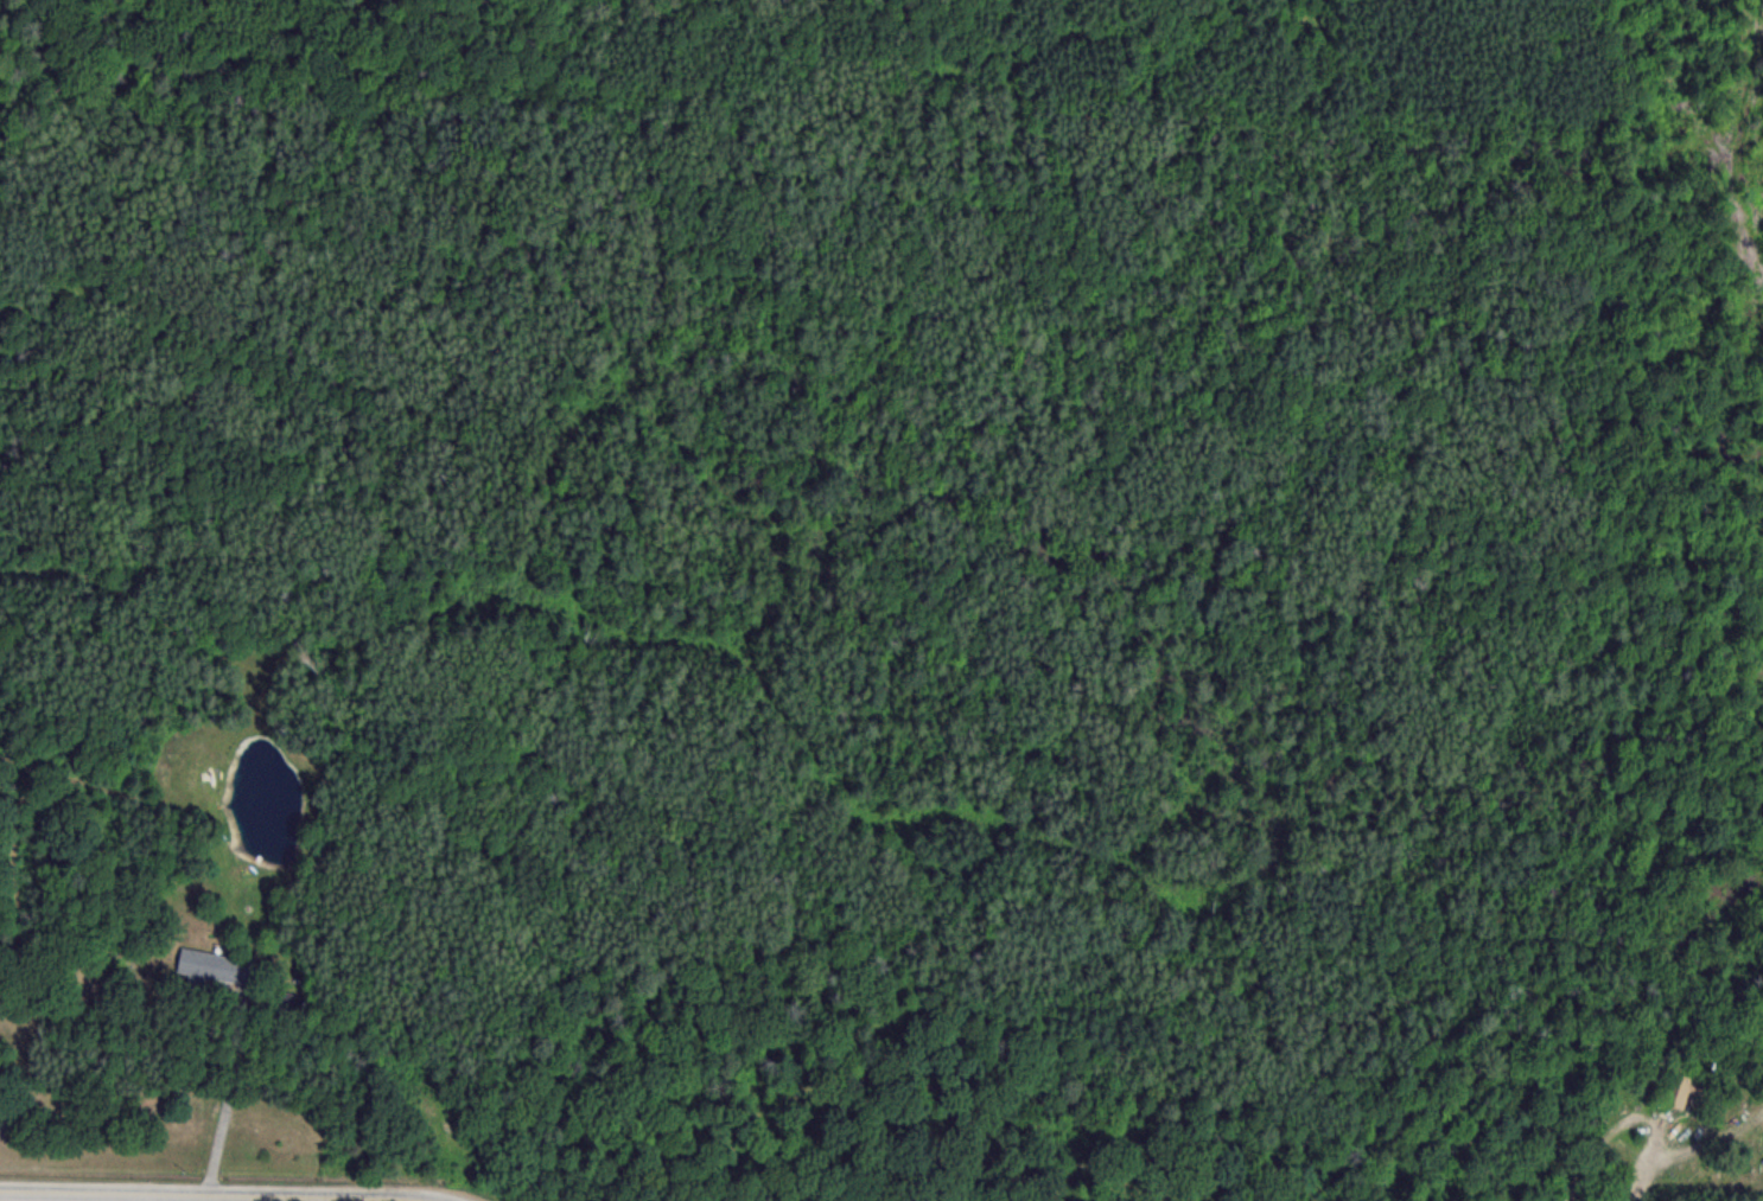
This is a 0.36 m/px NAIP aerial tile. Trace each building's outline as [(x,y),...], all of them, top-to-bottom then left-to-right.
[(205,984),(206,978),(232,982),(237,957),(179,947),(175,971),(188,973),(187,981),(205,984)] [(1684,1110),(1694,1078),(1670,1070),(1659,1102),(1684,1110)]
